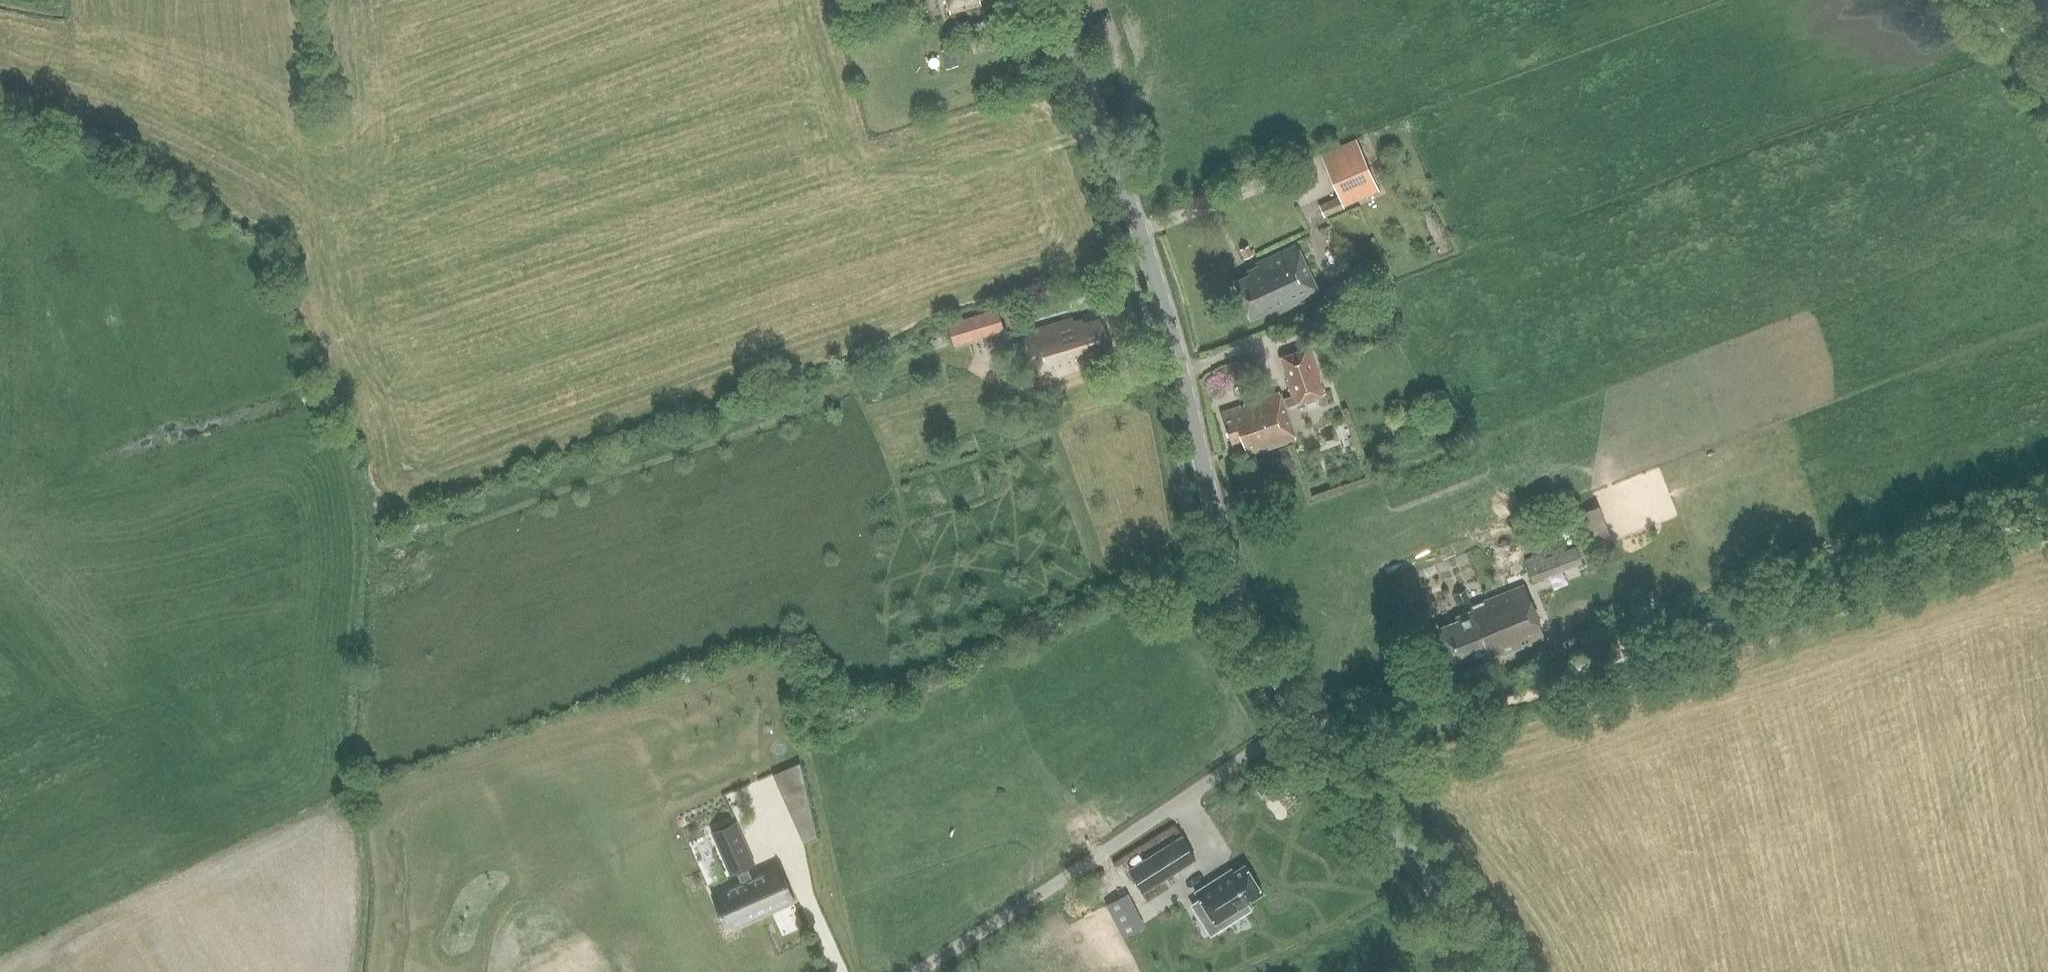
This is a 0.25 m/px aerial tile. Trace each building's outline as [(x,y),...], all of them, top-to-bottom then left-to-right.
[(950,14),(982,6),(980,0),(946,0),(950,14)] [(953,48),(943,51),(947,67),(958,65),(953,48)] [(1323,217),(1380,192),(1356,139),(1323,154),(1341,196),(1318,206),(1323,217)] [(1251,245),(1240,251),(1244,259),(1255,253),(1251,245)] [(1250,272),(1252,276),(1237,283),(1251,317),(1277,305),(1280,313),(1320,295),(1299,247),(1259,265),(1260,267),(1250,272)] [(1019,328),(1012,304),(1000,308),(1007,331),(1019,328)] [(953,347),(1004,331),(997,308),(947,323),(953,347)] [(1072,318),(1025,332),(1039,379),(1090,364),(1088,356),(1109,349),(1100,318),(1083,323),(1082,319),(1074,322),(1072,318)] [(1284,398),(1282,391),(1221,411),(1232,445),(1244,441),(1249,456),(1298,440),(1287,408),(1327,395),(1324,388),(1323,389),(1320,380),(1321,380),(1310,347),(1280,357),(1287,379),(1286,379),(1292,396),(1284,398)] [(1592,531),(1607,526),(1599,503),(1584,508),(1592,531)] [(1527,566),(1534,583),(1582,564),(1578,551),(1558,559),(1556,554),(1527,566)] [(1455,615),(1457,620),(1439,628),(1453,662),(1475,653),(1476,655),(1488,650),(1490,656),(1544,634),(1524,584),(1469,606),(1471,609),(1455,615)] [(1455,593),(1459,603),(1468,599),(1465,589),(1455,593)] [(783,795),(795,789),(805,785),(800,763),(791,767),(774,774),(783,795)] [(741,881),(712,894),(728,931),(795,901),(792,894),(782,871),(779,864),(751,876),(750,875),(747,868),(755,864),(749,850),(740,830),(735,821),(711,831),(731,875),(737,872),(741,881)] [(813,822),(802,827),(797,829),(803,842),(805,841),(816,837),(813,822)] [(1144,893),(1195,861),(1181,838),(1130,871),(1144,893)] [(1220,878),(1197,893),(1220,928),(1251,909),(1247,902),(1262,892),(1244,866),(1222,881),(1220,878)] [(1127,893),(1106,905),(1123,937),(1136,930),(1125,909),(1133,905),(1127,893)]
